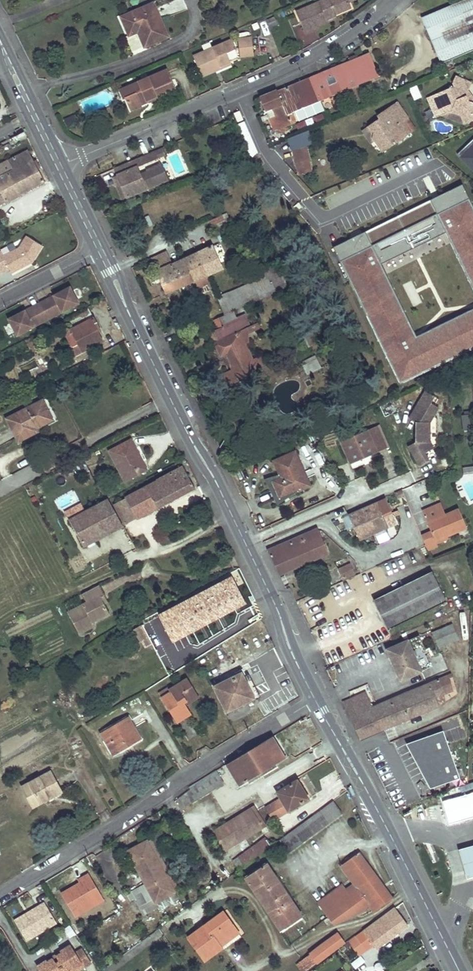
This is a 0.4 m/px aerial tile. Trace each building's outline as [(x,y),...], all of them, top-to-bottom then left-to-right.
[(297,12),(307,34),(321,28),(321,26),(335,20),(333,16),(337,15),(352,8),(350,4),(348,0),(325,0),(297,12)] [(422,17),(424,21),(472,0),(462,0),(422,17)] [(424,21),(441,63),(472,50),(472,0),(424,21)] [(154,4),(122,18),(129,35),(141,30),(142,34),(140,35),(144,47),(168,36),(154,4)] [(267,19),(271,29),(278,26),(275,16),(267,19)] [(241,35),(238,35),(240,56),(254,55),(252,37),(242,38),(241,35)] [(231,40),(194,57),(202,76),(216,70),(214,64),(220,62),(221,63),(230,60),(227,53),(236,49),(231,40)] [(236,49),(227,53),(230,60),(239,57),(236,49)] [(378,76),(369,54),(311,78),(320,100),(378,76)] [(220,62),(214,64),(216,70),(231,63),(230,60),(221,63),(220,62)] [(167,70),(126,87),(131,97),(127,99),(131,107),(141,103),(142,105),(175,90),(167,70)] [(455,76),(452,83),(453,86),(428,97),(433,110),(437,108),(441,115),(452,111),(460,114),(464,123),(472,119),(472,118),(472,116),(472,115),(472,102),(469,100),(467,95),(469,94),(468,90),(471,82),(455,76)] [(311,78),(260,99),(265,109),(273,106),(277,116),(270,119),(275,130),(291,124),(288,114),(291,113),(320,100),(311,78)] [(413,101),(420,98),(416,86),(409,89),(413,101)] [(126,87),(120,90),(124,100),(127,99),(131,97),(126,87)] [(377,116),(379,119),(369,126),(375,133),(373,138),(376,142),(383,153),(397,144),(389,132),(404,122),(409,119),(397,102),(377,116)] [(441,115),(464,123),(460,114),(452,111),(441,115)] [(389,132),(397,144),(412,134),(404,122),(389,132)] [(369,126),(361,132),(371,145),(376,142),(373,138),(375,133),(369,126)] [(288,137),(296,175),(312,172),(306,147),(311,146),(308,133),(288,137)] [(251,135),(243,138),(249,153),(257,150),(251,135)] [(455,157),(472,174),(472,139),(455,157)] [(165,147),(115,168),(118,175),(127,196),(168,179),(161,163),(147,169),(147,171),(141,174),(137,166),(145,163),(146,164),(160,158),(159,156),(167,153),(165,147)] [(45,182),(28,150),(8,161),(13,170),(0,178),(0,206),(45,182)] [(118,175),(113,177),(122,198),(127,196),(118,175)] [(394,385),(472,351),(472,206),(466,188),(334,245),(394,385)] [(222,215),(211,220),(220,240),(231,235),(222,215)] [(42,256),(31,234),(0,251),(0,278),(42,256)] [(166,252),(152,259),(167,292),(193,280),(207,274),(222,267),(212,246),(171,264),(166,252)] [(272,263),(264,266),(269,276),(276,274),(272,263)] [(193,280),(197,288),(211,282),(207,274),(193,280)] [(269,276),(240,290),(245,302),(282,286),(276,274),(269,276)] [(63,312),(80,303),(77,297),(73,296),(74,293),(71,287),(65,290),(64,293),(61,292),(55,296),(63,312)] [(240,290),(219,298),(225,311),(245,302),(240,290)] [(58,315),(63,312),(55,296),(40,303),(42,306),(51,301),(58,315)] [(49,319),(58,315),(51,301),(42,306),(49,319)] [(26,311),(35,327),(40,324),(33,310),(42,306),(40,303),(26,311)] [(40,324),(49,319),(42,306),(33,310),(40,324)] [(86,309),(66,319),(83,352),(100,343),(94,330),(96,329),(86,309)] [(18,336),(35,327),(26,311),(20,313),(19,317),(16,316),(10,319),(13,325),(16,326),(15,329),(18,336)] [(242,320),(215,332),(218,338),(214,340),(221,355),(227,353),(235,370),(254,361),(246,343),(240,330),(245,328),(242,320)] [(245,328),(240,330),(246,343),(249,342),(249,333),(260,328),(258,322),(245,328)] [(317,330),(305,335),(309,344),(321,339),(317,330)] [(31,337),(25,340),(29,347),(34,344),(31,337)] [(38,351),(34,344),(29,347),(33,354),(38,351)] [(295,365),(302,379),(321,370),(314,356),(295,365)] [(23,376),(39,367),(35,358),(18,367),(23,376)] [(50,367),(36,373),(39,379),(53,374),(50,367)] [(332,379),(297,383),(299,402),(334,398),(332,379)] [(435,397),(426,391),(411,416),(416,419),(415,422),(413,442),(406,446),(418,465),(427,460),(423,453),(432,449),(429,442),(430,423),(439,408),(431,404),(435,397)] [(52,419),(47,408),(43,410),(39,403),(8,419),(19,441),(35,433),(33,429),(36,428),(52,419)] [(461,415),(462,431),(472,430),(472,414),(461,415)] [(338,442),(348,467),(389,452),(380,427),(338,442)] [(146,469),(132,440),(110,451),(125,480),(146,469)] [(295,450),(274,460),(281,476),(272,480),(279,496),(297,489),(298,490),(310,485),(295,450)] [(13,474),(31,464),(26,454),(8,464),(13,474)] [(194,488),(183,466),(158,480),(126,498),(137,518),(157,507),(194,488)] [(137,518),(126,498),(115,503),(126,524),(137,518)] [(123,526),(109,499),(105,502),(69,520),(84,547),(123,526)] [(377,501),(349,514),(360,539),(388,526),(377,501)] [(459,508),(427,522),(435,541),(468,527),(459,508)] [(317,528),(268,550),(279,574),(328,553),(317,528)] [(350,563),(339,568),(344,579),(354,574),(350,563)] [(431,572),(375,600),(388,628),(445,600),(431,572)] [(246,603),(232,577),(164,613),(178,640),(246,603)] [(104,595),(98,585),(82,594),(87,603),(68,613),(79,633),(94,625),(92,622),(109,613),(104,603),(100,597),(104,595)] [(178,640),(164,613),(161,615),(174,641),(178,640)] [(174,641),(161,615),(142,625),(147,635),(156,651),(174,641)] [(455,630),(453,623),(432,632),(438,647),(458,638),(455,630)] [(147,635),(142,625),(132,631),(137,640),(147,635)] [(266,645),(260,634),(246,641),(252,653),(266,645)] [(418,635),(386,649),(400,680),(432,666),(418,635)] [(245,678),(242,673),(215,686),(228,712),(260,695),(249,676),(245,678)] [(438,679),(435,680),(438,688),(441,694),(443,693),(453,689),(448,678),(451,676),(450,674),(447,675),(438,679)] [(198,695),(188,679),(170,690),(171,692),(162,699),(177,723),(192,714),(186,705),(190,703),(188,700),(198,695)] [(394,697),(375,705),(384,728),(435,707),(432,698),(436,696),(441,694),(438,688),(435,680),(394,697)] [(366,692),(343,702),(350,716),(372,706),(366,692)] [(439,705),(446,700),(443,693),(441,694),(436,696),(439,705)] [(199,697),(198,695),(188,700),(190,703),(199,697)] [(384,728),(375,705),(372,706),(350,716),(349,716),(360,738),(384,728)] [(139,735),(129,718),(102,734),(114,754),(129,745),(127,743),(139,735)] [(435,737),(415,745),(427,781),(448,774),(450,779),(459,776),(443,729),(433,732),(435,737)] [(141,738),(139,735),(127,743),(129,745),(141,738)] [(272,737),(249,751),(262,772),(285,758),(272,737)] [(249,751),(227,764),(239,785),(262,772),(249,751)] [(216,770),(190,786),(197,799),(224,783),(216,770)] [(60,789),(51,771),(23,786),(33,806),(49,798),(47,796),(60,789)] [(280,798),(266,807),(273,820),(309,799),(297,779),(277,792),(280,798)] [(62,792),(60,789),(47,796),(49,798),(62,792)] [(446,803),(451,823),(472,817),(472,796),(446,803)] [(283,836),(280,839),(289,850),(342,812),(333,800),(283,836)] [(252,808),(214,831),(226,849),(263,827),(252,808)] [(266,837),(239,857),(244,865),(271,845),(266,837)] [(151,838),(147,840),(175,891),(178,889),(151,838)] [(147,840),(128,850),(156,901),(175,891),(147,840)] [(459,852),(467,881),(472,879),(472,848),(459,852)] [(343,884),(313,906),(326,925),(332,921),(333,923),(360,910),(369,903),(375,911),(393,898),(359,852),(341,865),(355,884),(357,887),(349,892),(347,890),(343,884)] [(267,863),(246,878),(252,887),(273,872),(267,863)] [(273,872),(252,887),(280,929),(301,914),(273,872)] [(81,882),(63,893),(73,910),(85,903),(86,906),(102,897),(88,873),(79,878),(81,882)] [(355,884),(347,890),(349,892),(357,887),(355,884)] [(85,903),(73,910),(76,915),(104,900),(102,897),(86,906),(85,903)] [(56,921),(44,901),(37,906),(39,909),(27,916),(25,914),(14,920),(26,940),(56,921)] [(37,906),(25,914),(27,916),(39,909),(37,906)] [(394,907),(356,936),(366,950),(374,944),(377,947),(407,924),(394,907)] [(222,912),(188,937),(205,960),(222,947),(224,949),(241,937),(222,912)] [(290,968),(292,970),(304,970),(344,943),(337,934),(290,968)] [(359,955),(366,950),(356,936),(349,941),(359,955)] [(80,962),(82,966),(89,962),(81,948),(73,952),(69,945),(61,950),(62,951),(56,955),(59,960),(54,963),(51,958),(46,961),(45,960),(37,965),(40,970),(67,970),(80,962)] [(339,949),(328,957),(330,960),(341,952),(339,949)] [(82,966),(80,962),(67,970),(75,970),(82,966)]
